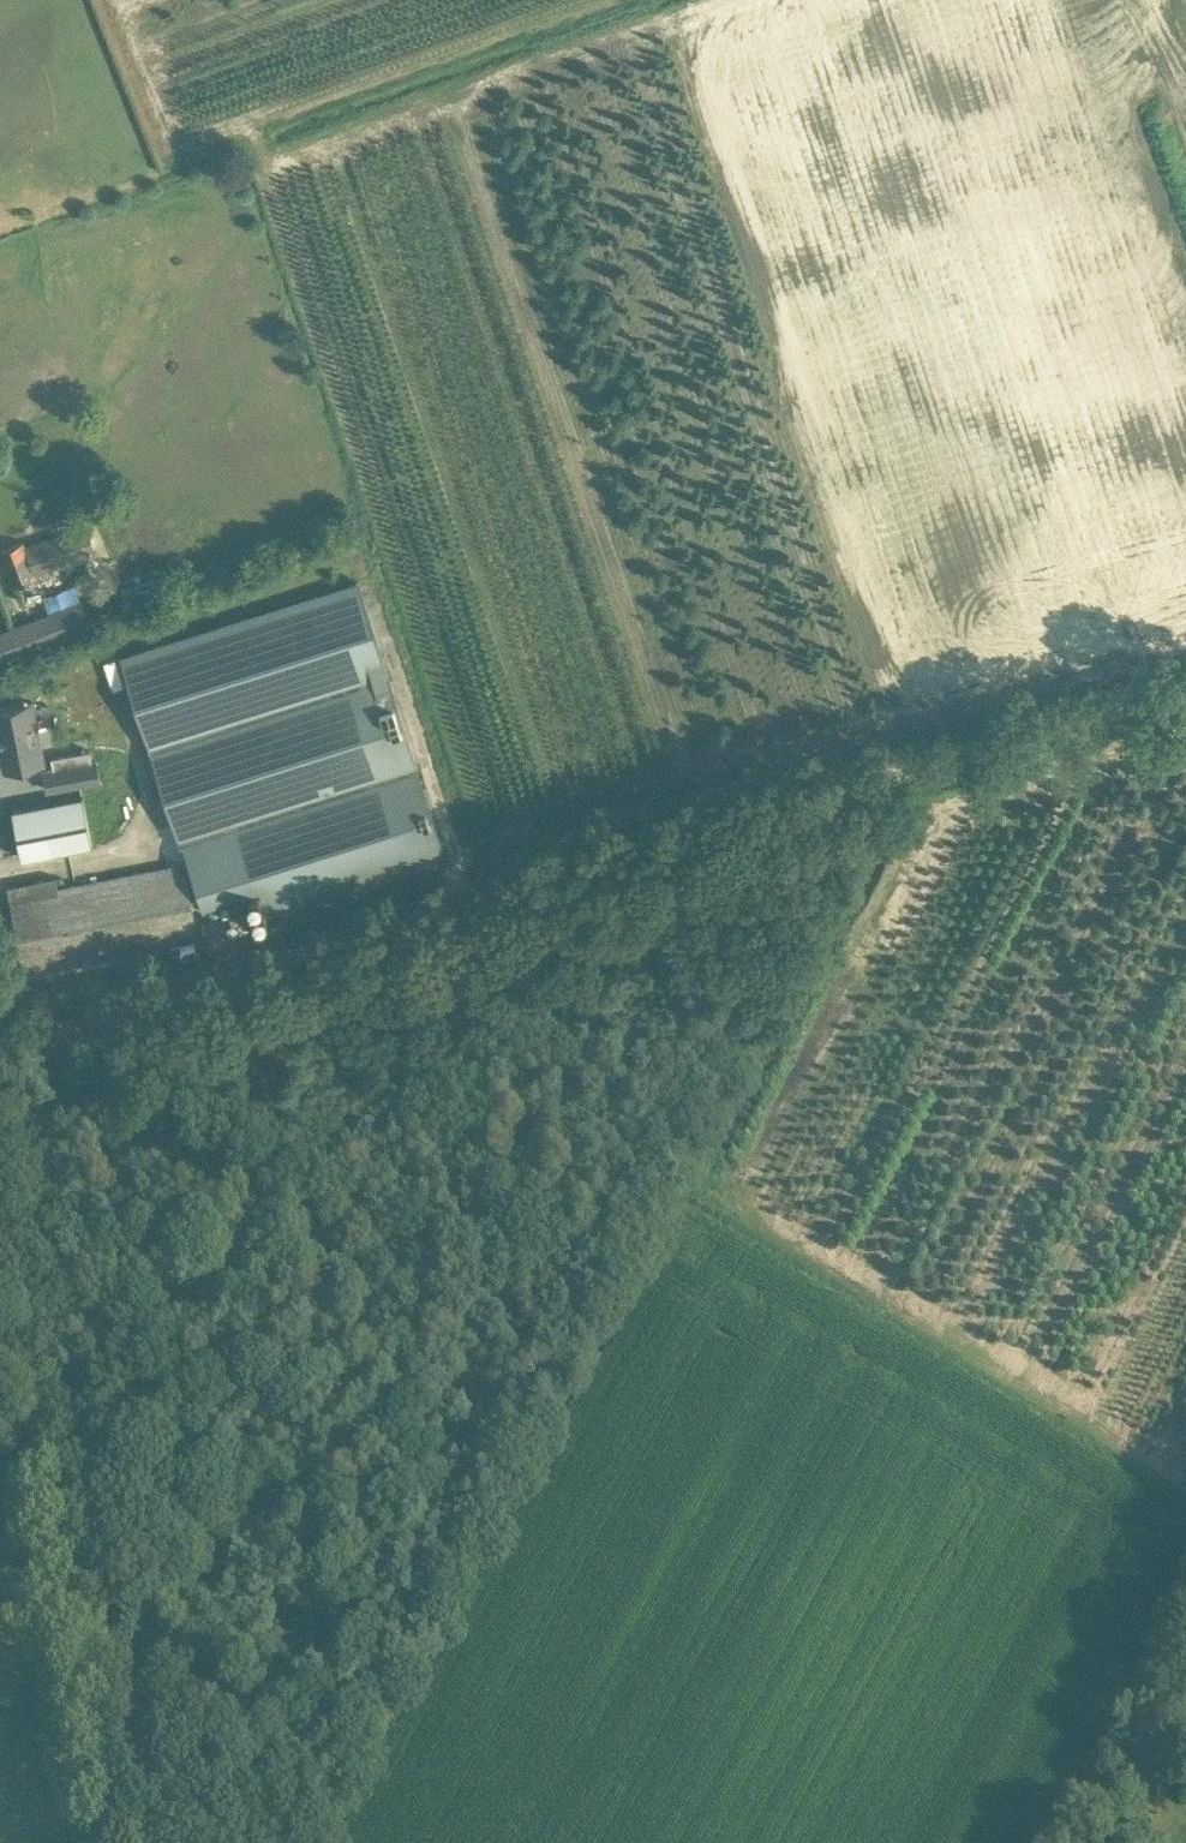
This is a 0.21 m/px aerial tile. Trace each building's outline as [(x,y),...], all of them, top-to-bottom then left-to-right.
[(35,574),(67,562),(57,535),(26,547),(23,541),(1,549),(14,586),(37,577),(35,574)] [(445,860),(357,581),(123,655),(202,905),(260,887),(269,915),(445,860)] [(23,653),(55,641),(47,619),(0,637),(0,660),(1,662),(23,653)] [(0,707),(0,747),(4,769),(44,761),(33,701),(0,707)] [(54,768),(44,770),(48,789),(100,779),(96,760),(92,761),(89,750),(52,757),(54,768)] [(21,857),(45,852),(104,841),(95,793),(12,809),(21,857)] [(12,897),(11,898),(25,972),(199,938),(184,864),(33,893),(31,881),(10,885),(12,897)]
